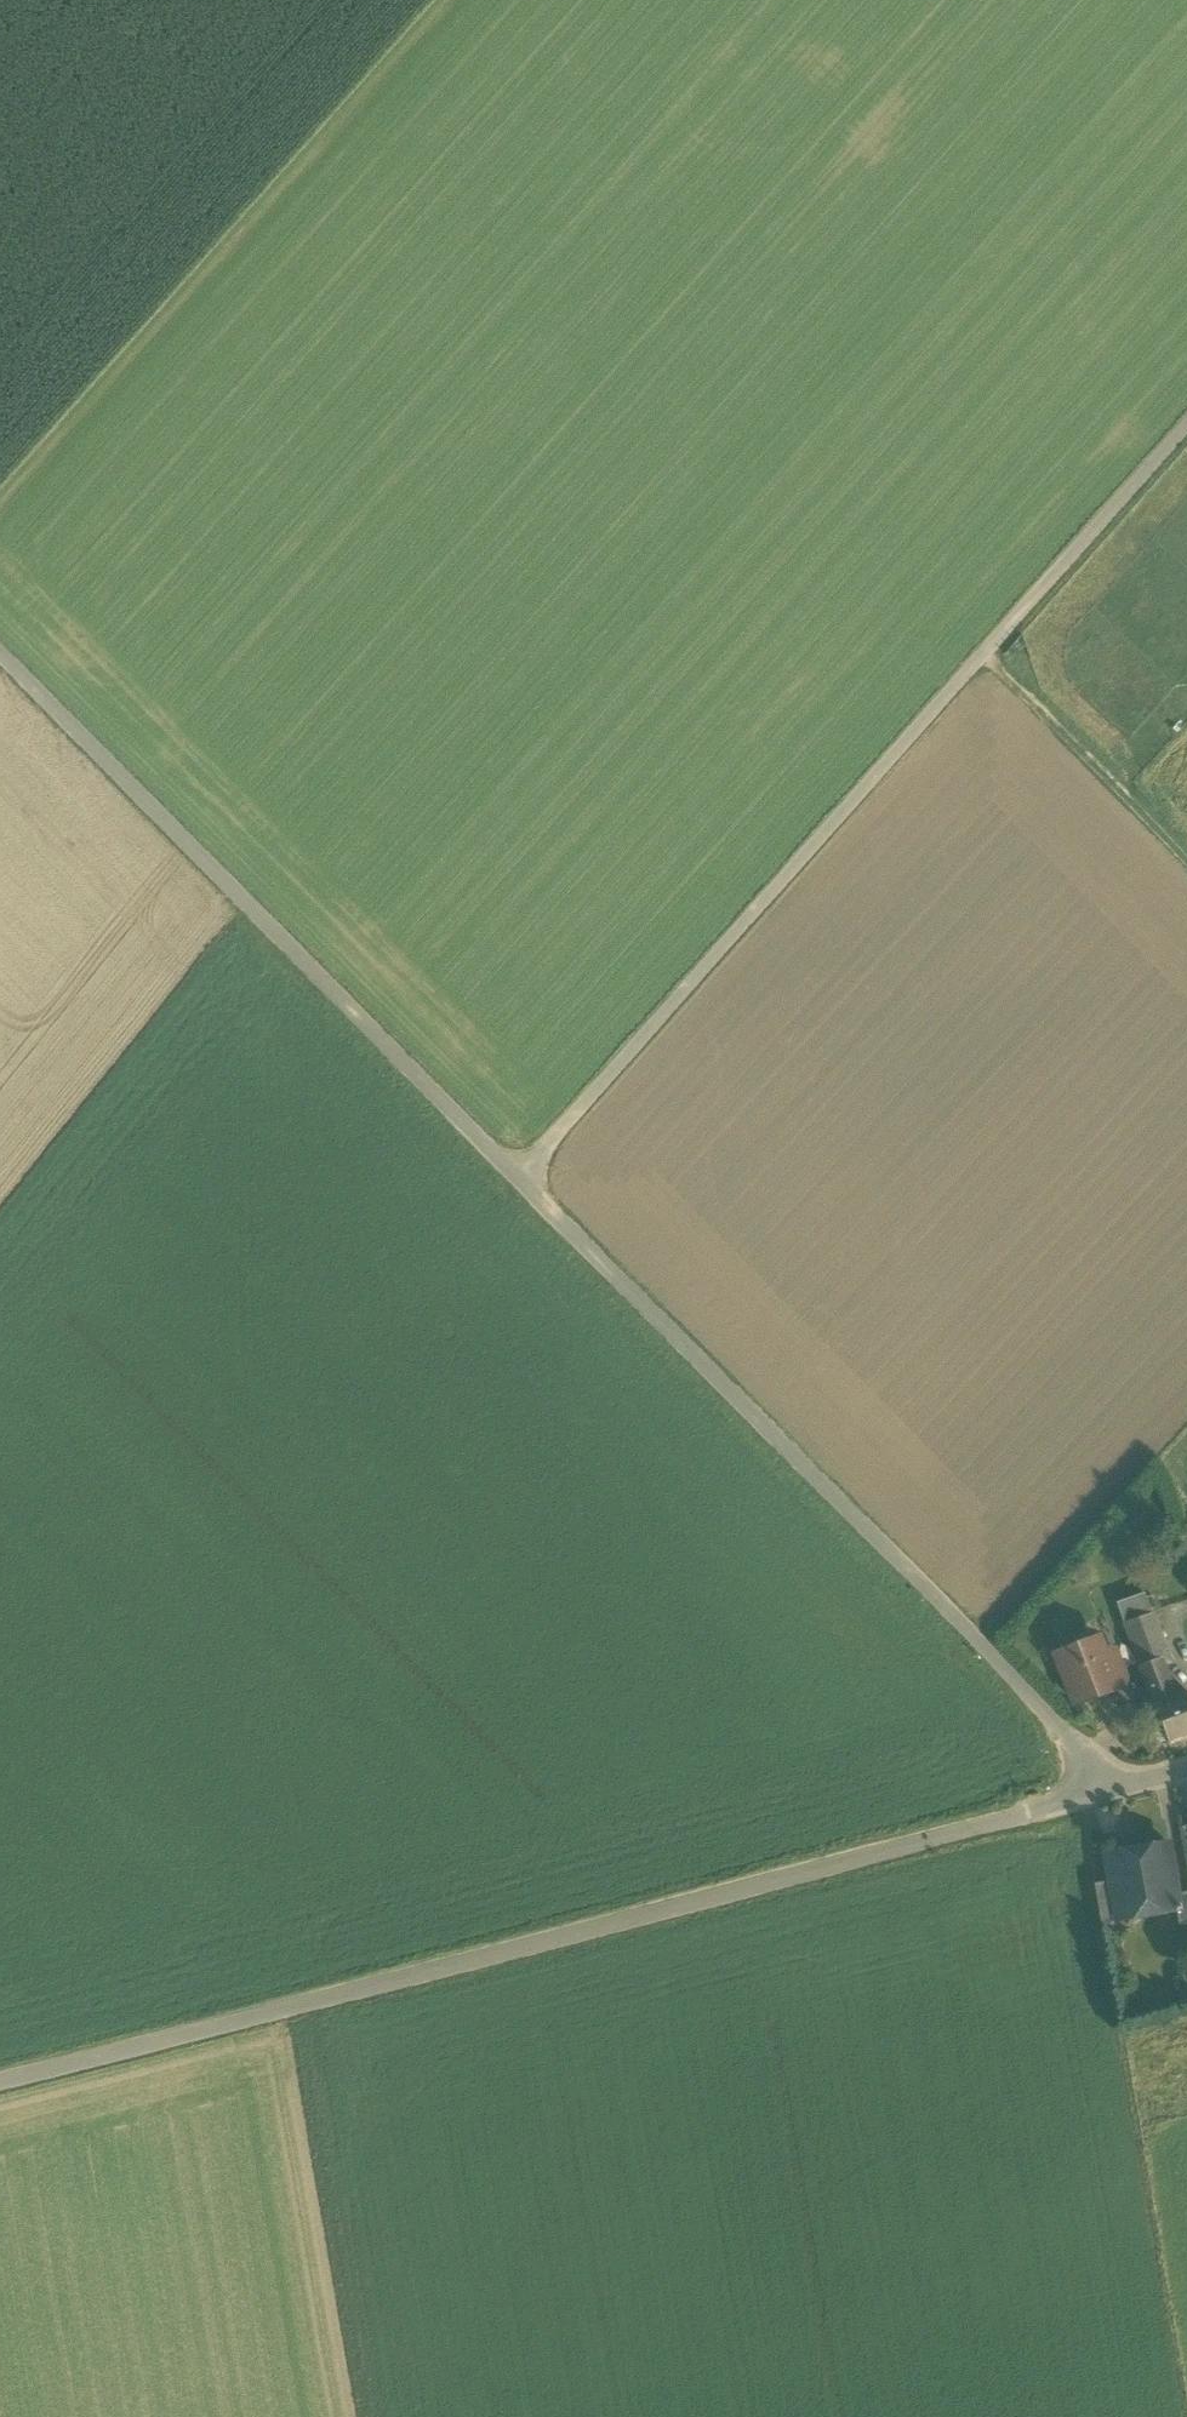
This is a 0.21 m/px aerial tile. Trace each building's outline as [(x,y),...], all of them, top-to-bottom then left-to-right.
[(1117,1604),(1125,1624),(1139,1619),(1152,1614),(1145,1593),(1117,1604)] [(1125,1624),(1134,1648),(1163,1637),(1152,1614),(1139,1619),(1125,1624)] [(1134,1648),(1143,1673),(1165,1665),(1174,1662),(1163,1637),(1134,1648)] [(1058,1654),(1077,1703),(1117,1688),(1117,1687),(1106,1659),(1102,1648),(1098,1638),(1058,1654)] [(1116,1646),(1102,1648),(1106,1659),(1119,1654),(1116,1646)] [(1106,1659),(1117,1687),(1130,1681),(1119,1654),(1106,1659)] [(1170,1680),(1165,1665),(1143,1673),(1155,1705),(1170,1699),(1164,1682),(1170,1680)] [(1169,1742),(1186,1735),(1186,1693),(1170,1699),(1155,1705),(1169,1742)] [(1151,1899),(1154,1915),(1177,1911),(1180,1911),(1177,1894),(1167,1842),(1165,1842),(1166,1847),(1110,1857),(1109,1852),(1107,1853),(1112,1881),(1116,1905),(1151,1899)] [(1165,1842),(1109,1852),(1110,1857),(1166,1847),(1165,1842)] [(1095,1884),(1102,1924),(1119,1921),(1116,1905),(1112,1881),(1095,1884)] [(1179,1925),(1186,1924),(1186,1892),(1177,1894),(1180,1911),(1177,1911),(1179,1925)] [(1116,1905),(1119,1921),(1154,1915),(1151,1899),(1116,1905)]
